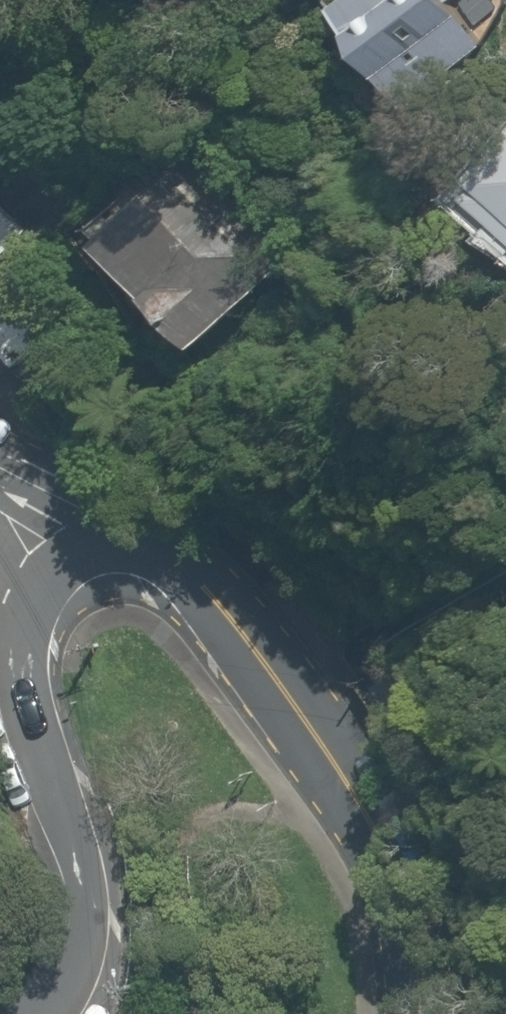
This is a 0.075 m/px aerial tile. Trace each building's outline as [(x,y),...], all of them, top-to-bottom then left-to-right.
[(323,22),(403,116),(484,47),(451,9),(461,0),(349,0),(323,22)] [(459,206),(505,254),(505,161),(459,206)] [(151,165),(80,229),(200,372),(274,268),(151,165)] [(30,235),(0,212),(0,273),(30,235)] [(8,291),(0,301),(0,361),(33,388),(71,343),(8,291)]
